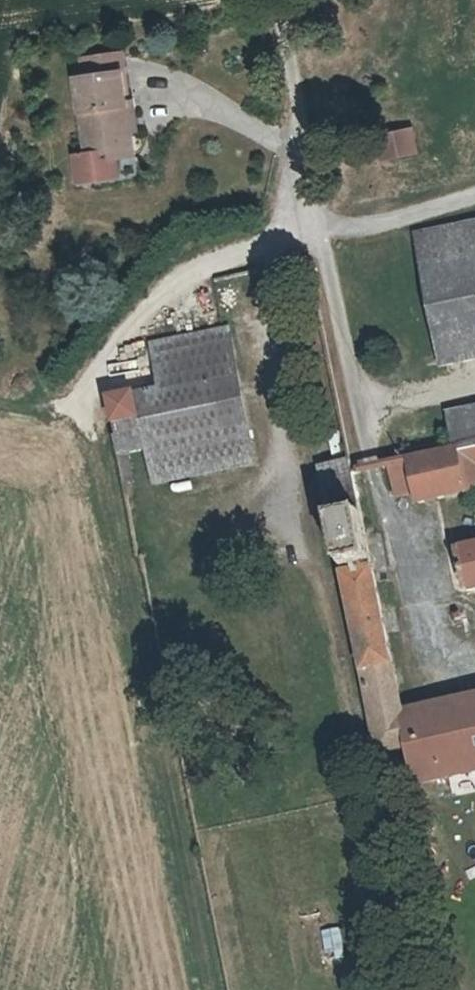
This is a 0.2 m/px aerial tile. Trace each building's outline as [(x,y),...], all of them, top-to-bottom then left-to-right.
[(83,63),(85,79),(123,73),(120,58),(83,63)] [(78,80),(89,153),(112,150),(115,161),(135,157),(129,123),(137,120),(133,101),(128,102),(123,73),(85,79),(78,80)] [(417,127),(396,131),(401,157),(422,153),(417,127)] [(91,166),(115,161),(112,150),(89,153),(91,166)] [(419,237),(447,368),(474,362),(474,226),(419,237)] [(212,379),(235,374),(225,331),(150,347),(159,390),(107,401),(118,454),(147,449),(154,484),(255,464),(247,428),(224,432),(212,379)] [(247,428),(235,374),(212,379),(224,432),(247,428)] [(455,448),(460,447),(474,445),(474,405),(449,410),(455,448)] [(460,447),(468,494),(474,493),(474,445),(460,447)] [(455,448),(436,452),(447,498),(468,494),(460,447),(455,448)] [(420,502),(447,498),(436,452),(389,460),(395,497),(418,492),(420,502)] [(347,458),(320,464),(339,563),(367,557),(347,458)] [(458,542),(466,585),(474,583),(474,539),(458,542)] [(371,754),(403,748),(398,712),(368,563),(339,569),(371,754)] [(398,712),(403,748),(412,784),(474,771),(474,696),(398,712)] [(326,960),(346,958),(344,929),(324,930),(326,960)]
